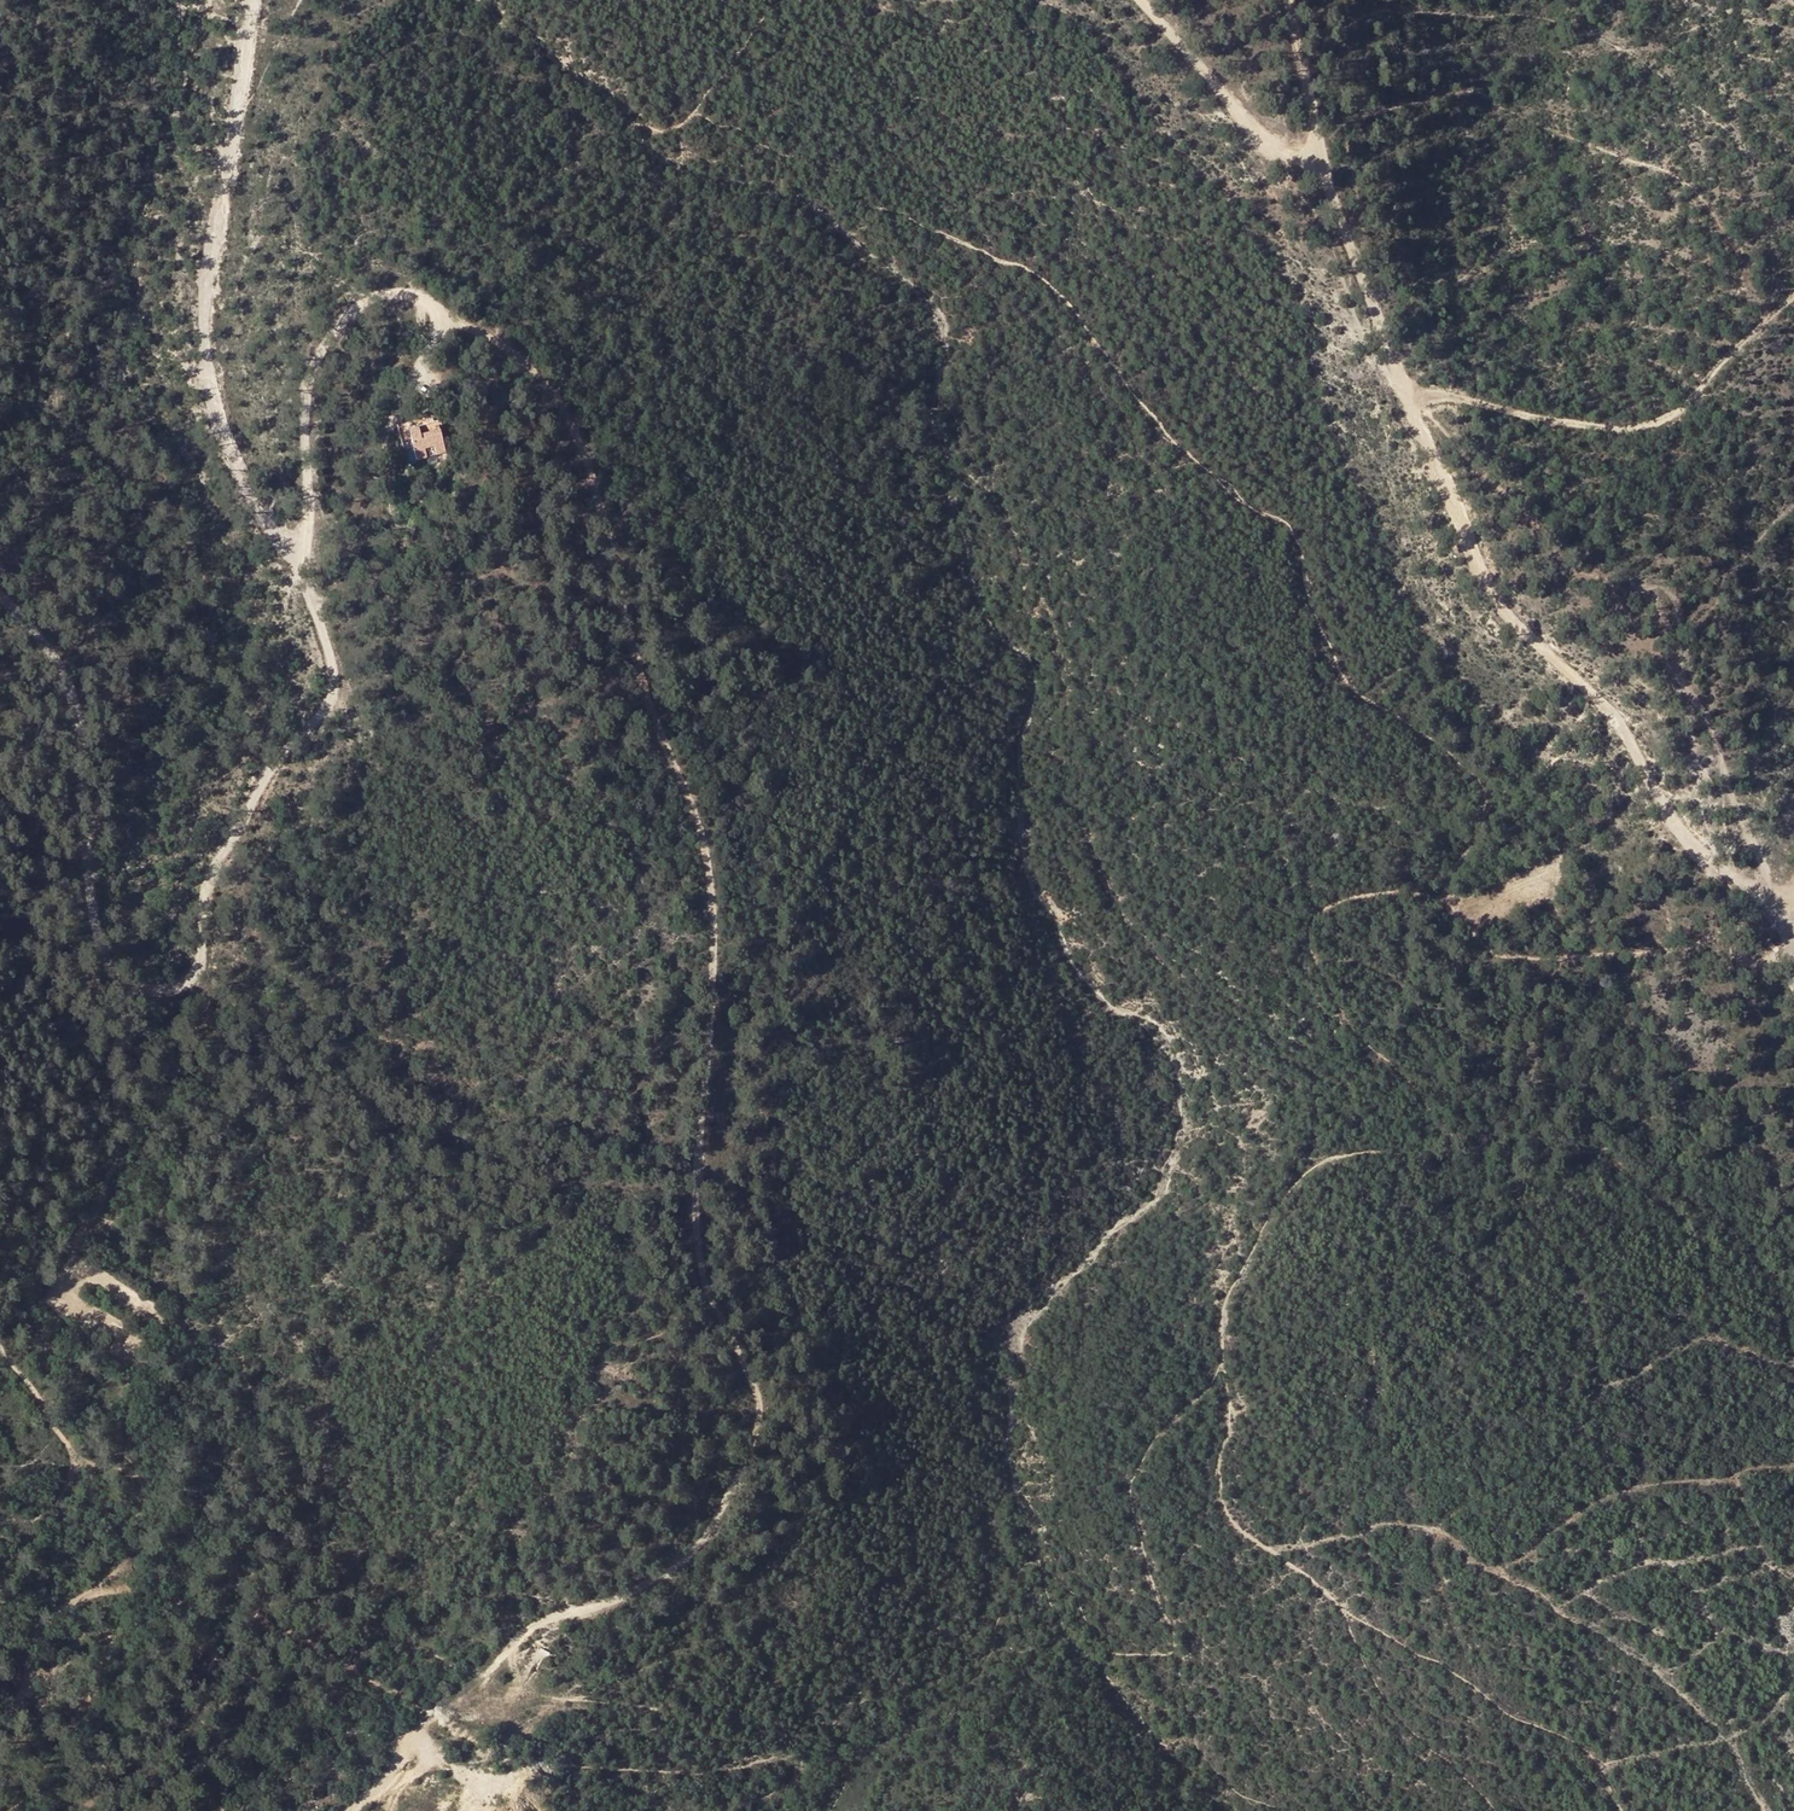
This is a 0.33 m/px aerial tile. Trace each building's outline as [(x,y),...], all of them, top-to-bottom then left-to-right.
[(408,414),(364,431),(376,464),(421,448),(408,414)]
